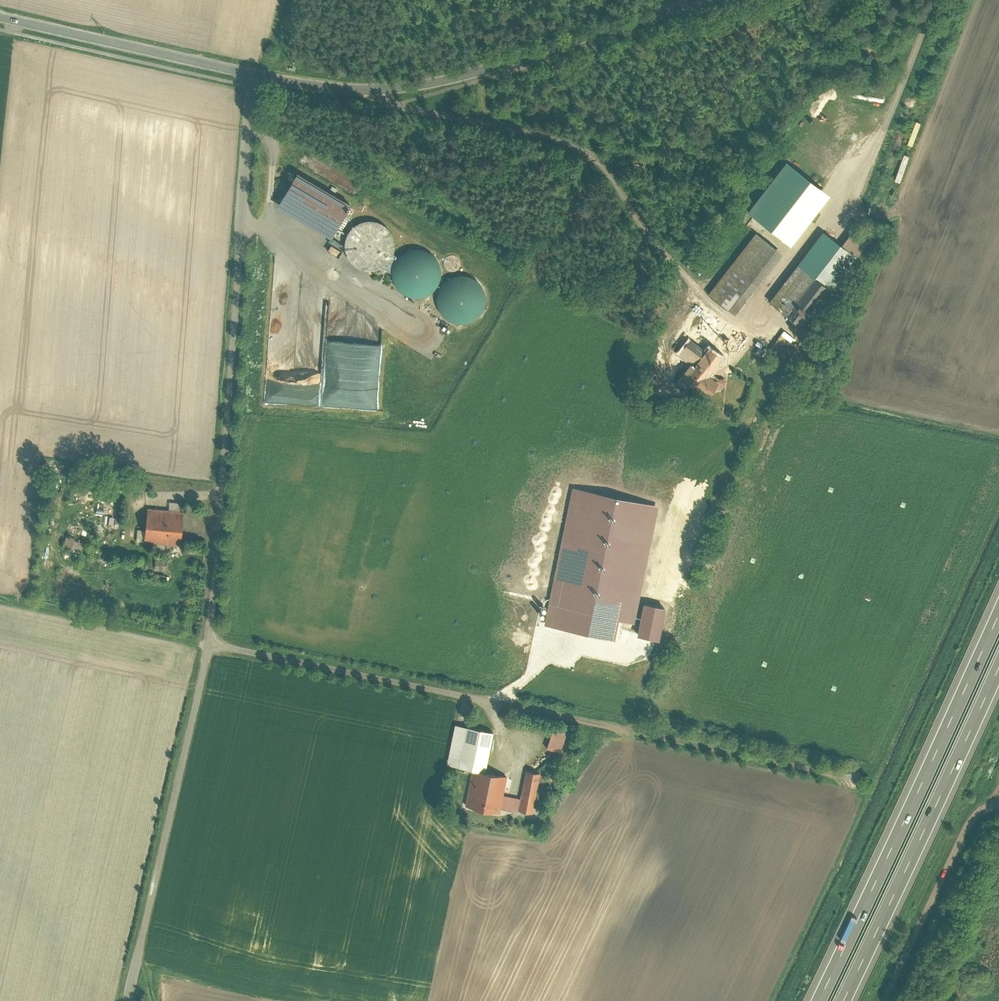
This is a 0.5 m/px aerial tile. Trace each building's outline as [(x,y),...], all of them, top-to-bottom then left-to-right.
[(906,181),(914,155),(907,153),(898,179),(906,181)] [(786,161),(748,210),(786,239),(824,190),(786,161)] [(351,202),(292,170),(273,204),(332,236),(351,202)] [(862,237),(851,229),(839,245),(851,253),(862,237)] [(820,231),(796,263),(827,286),(851,253),(839,245),(820,231)] [(756,233),(709,289),(734,310),(781,254),(756,233)] [(421,250),(411,250),(403,253),(396,259),(391,267),(390,276),(392,285),(397,292),(405,297),(414,299),(423,298),(431,294),(437,287),(440,278),(439,269),(436,260),(429,254),(421,250)] [(827,286),(796,263),(769,300),(799,323),(827,286)] [(467,277),(458,277),(449,279),(442,285),(438,293),(436,302),(438,311),(444,319),(451,324),(460,326),(469,325),(477,320),(483,313),(486,305),(486,295),(482,287),(475,281),(467,277)] [(714,312),(677,363),(711,388),(720,376),(713,370),(741,332),(714,312)] [(773,347),(790,359),(800,346),(783,334),(773,347)] [(660,506),(572,489),(544,626),(616,641),(619,622),(636,625),(660,506)] [(185,510),(148,507),(145,540),(182,543),(185,510)] [(84,550),(86,540),(67,537),(65,546),(84,550)] [(168,569),(170,557),(158,556),(157,568),(168,569)] [(649,601),(643,634),(666,638),(672,605),(649,601)] [(492,730),(454,723),(446,763),(483,770),(492,730)] [(563,730),(552,727),(548,747),(559,749),(563,730)] [(530,813),(539,771),(526,768),(520,797),(517,811),(530,813)] [(464,805),(499,812),(500,807),(503,793),(506,777),(472,770),(464,805)] [(500,807),(517,811),(520,797),(503,793),(500,807)]
